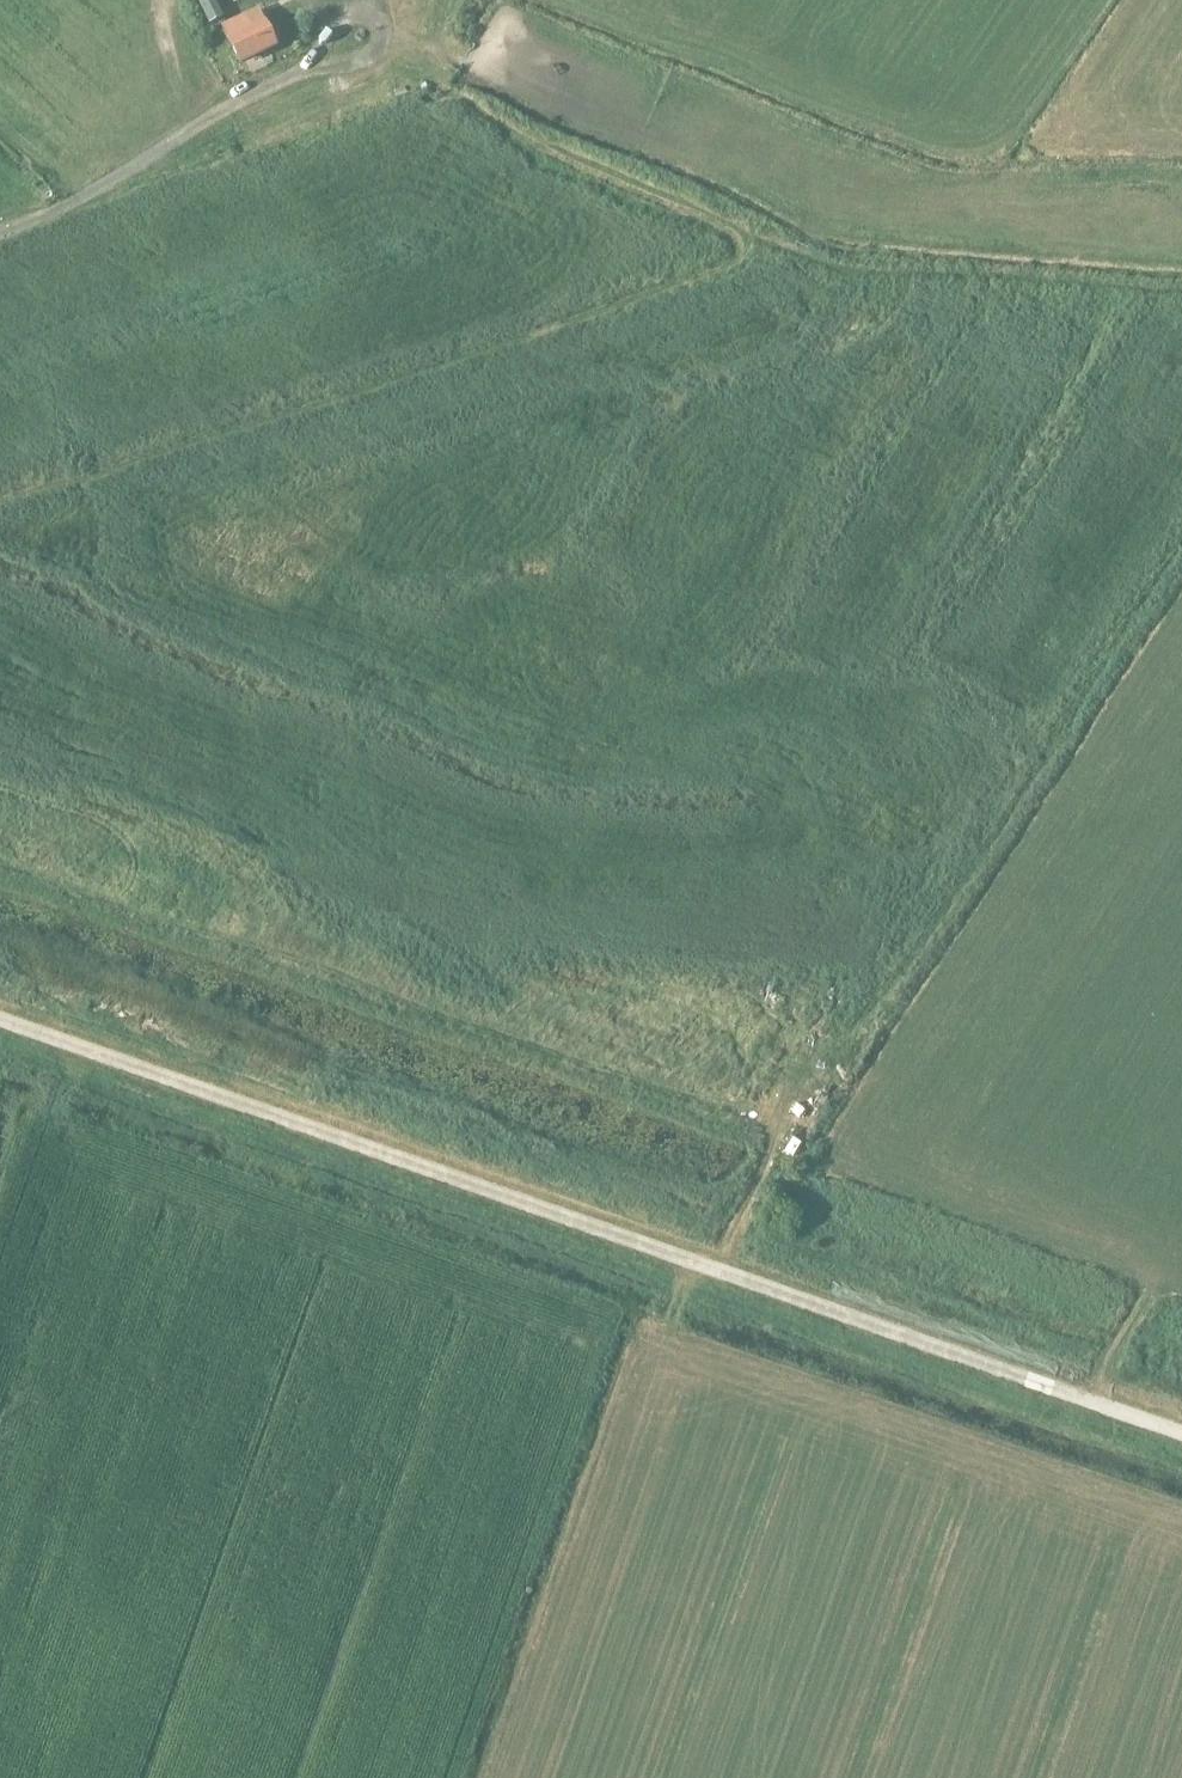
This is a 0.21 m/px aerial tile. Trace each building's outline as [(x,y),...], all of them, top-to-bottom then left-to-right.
[(221,17),(213,0),(194,0),(206,25),(221,17)] [(445,5),(457,10),(460,0),(448,0),(445,5)] [(274,46),(264,25),(251,31),(244,16),(221,27),(239,63),(274,46)]
